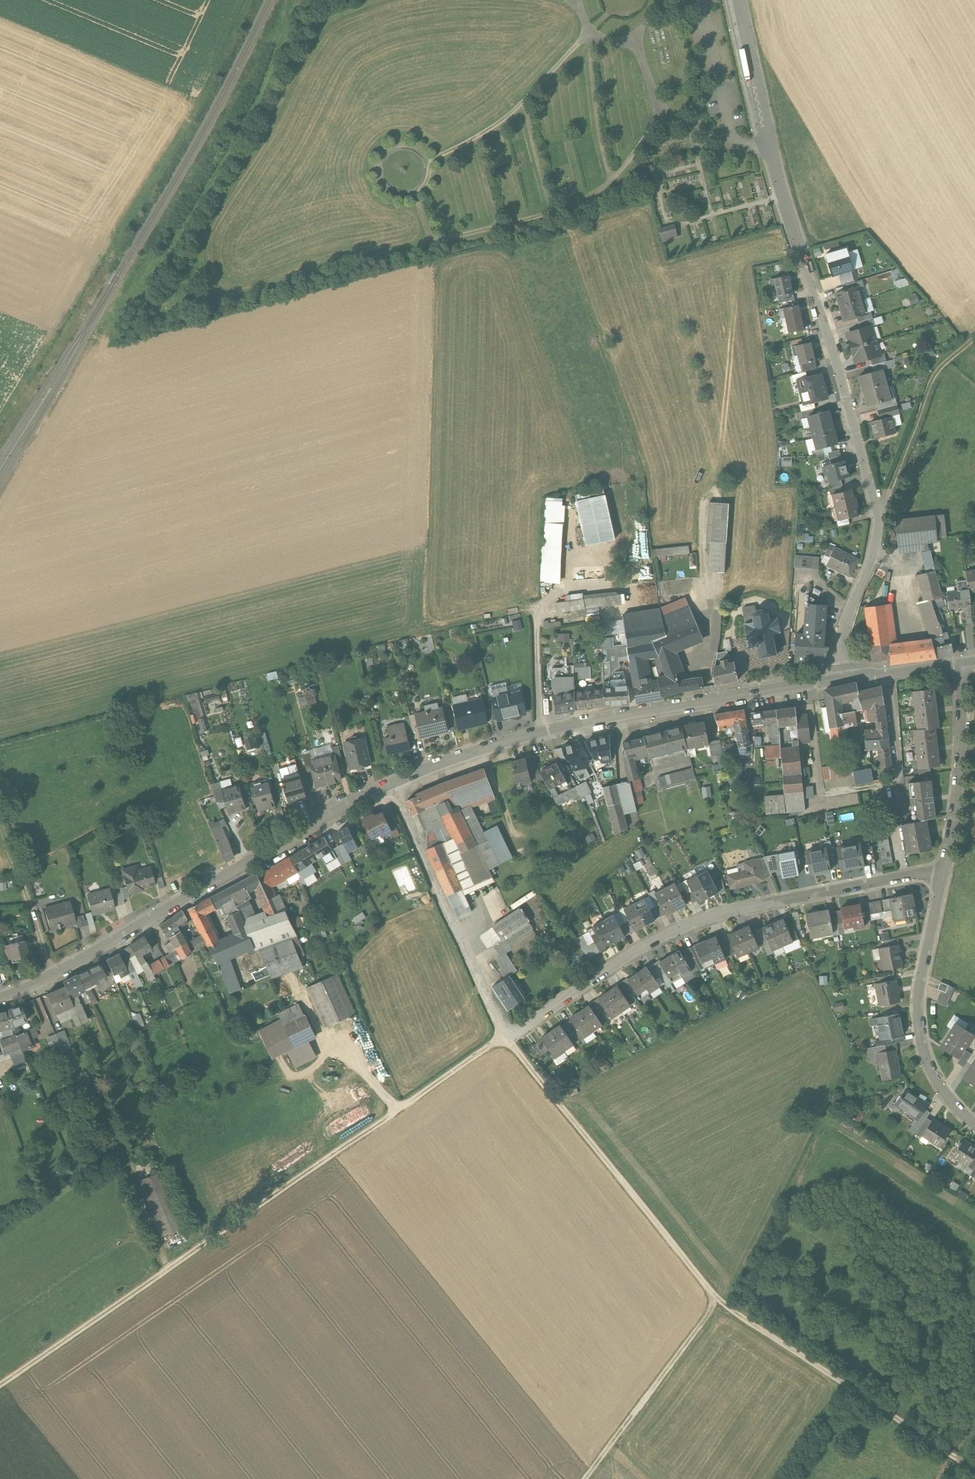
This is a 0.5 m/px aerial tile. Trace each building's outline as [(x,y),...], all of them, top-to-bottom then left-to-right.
[(677,237),(675,227),(661,232),(663,242),(677,237)] [(848,253),(827,259),(832,276),(839,274),(850,271),(853,270),(848,253)] [(777,271),(785,271),(784,263),(776,264),(777,271)] [(850,271),(839,274),(842,286),(846,284),(854,282),(850,271)] [(789,276),(769,280),(771,289),(776,288),(778,288),(780,298),(793,294),(789,276)] [(846,284),(848,290),(859,287),(859,288),(864,286),(862,280),(854,282),(846,284)] [(848,290),(836,294),(840,307),(863,300),(859,288),(859,287),(848,290)] [(793,294),(780,298),(781,303),(795,300),(793,294)] [(863,300),(840,307),(844,321),(857,317),(867,314),(867,313),(863,300)] [(805,330),(799,306),(780,310),(782,320),(786,319),(790,334),(805,330)] [(867,314),(857,317),(858,323),(873,318),(871,312),(867,313),(867,314)] [(873,318),(858,323),(860,329),(871,326),(871,327),(875,326),(873,318)] [(860,329),(848,333),(850,339),(848,342),(850,349),(876,341),(871,327),(871,326),(860,329)] [(880,355),(876,341),(850,349),(852,355),(855,357),(857,363),(870,359),(880,356),(880,355)] [(815,362),(811,343),(792,348),(794,357),(800,355),(802,365),(815,362)] [(880,355),(880,356),(870,359),(872,366),(884,363),(886,362),(884,354),(880,355)] [(806,372),(817,369),(815,362),(802,365),(804,372),(806,372)] [(886,370),(884,363),(872,366),(873,372),(882,369),(882,371),(886,370)] [(873,372),(858,376),(863,391),(886,385),(882,371),(882,369),(873,372)] [(799,380),(807,378),(806,372),(804,372),(791,376),(793,383),(799,381),(799,380)] [(814,402),(828,398),(821,375),(807,378),(799,380),(799,381),(805,403),(805,404),(814,402)] [(890,400),(886,385),(863,391),(867,407),(875,405),(891,400),(890,400)] [(890,400),(891,400),(875,405),(877,410),(896,405),(895,398),(890,400)] [(801,412),(813,409),(815,408),(814,402),(805,404),(805,403),(799,405),(801,412)] [(899,415),(896,405),(877,410),(879,420),(891,417),(899,415)] [(808,417),(814,415),(813,409),(801,412),(795,414),(797,419),(808,417)] [(808,417),(811,428),(832,422),(829,411),(814,415),(808,417)] [(879,420),(871,423),(876,438),(895,433),(891,417),(879,420)] [(811,428),(813,439),(835,433),(832,422),(811,428)] [(835,433),(813,439),(816,450),(823,448),(838,444),(835,433)] [(823,448),(816,450),(811,451),(813,457),(824,454),(823,448)] [(829,459),(841,456),(839,450),(828,453),(829,459)] [(831,465),(843,462),(841,456),(829,459),(830,462),(831,465)] [(829,483),(841,480),(849,477),(845,461),(843,462),(831,465),(830,462),(822,464),(827,483),(829,483)] [(831,489),(841,486),(842,486),(841,480),(829,483),(831,489)] [(833,495),(843,492),(841,486),(831,489),(830,489),(831,495),(833,495)] [(836,507),(858,502),(857,499),(854,497),(852,490),(843,492),(833,495),(836,507)] [(604,495),(576,502),(586,547),(614,540),(604,495)] [(709,572),(726,573),(726,543),(728,543),(729,502),(709,502),(709,542),(711,542),(709,572)] [(858,502),(836,507),(839,520),(849,518),(858,516),(857,509),(859,506),(858,502)] [(543,505),(541,586),(552,586),(553,580),(560,580),(563,505),(546,504),(543,505)] [(934,517),(936,543),(947,538),(944,515),(934,517)] [(897,547),(936,543),(934,517),(895,521),(897,547)] [(850,524),(849,518),(839,520),(837,521),(838,527),(850,524)] [(812,543),(812,536),(809,536),(809,533),(804,532),(803,535),(797,535),(796,542),(812,543)] [(653,558),(689,554),(687,545),(652,549),(653,558)] [(850,576),(858,560),(843,551),(832,546),(831,550),(833,551),(827,565),(850,576)] [(926,574),(935,571),(930,551),(921,553),(926,574)] [(795,556),(794,568),(818,570),(819,558),(795,556)] [(923,619),(935,615),(933,608),(931,601),(941,598),(935,571),(926,574),(917,576),(924,602),(917,604),(923,619)] [(969,591),(974,590),(974,571),(965,573),(967,583),(969,591)] [(805,635),(807,603),(809,604),(809,595),(808,595),(810,574),(800,573),(795,634),(805,635)] [(959,593),(969,591),(967,583),(957,585),(959,593)] [(959,593),(947,594),(949,609),(961,607),(961,611),(966,610),(966,607),(971,606),(969,595),(969,591),(959,593)] [(599,597),(600,606),(621,605),(619,595),(599,597)] [(817,601),(809,595),(809,604),(818,604),(819,601),(817,601)] [(583,599),(585,609),(600,606),(599,597),(583,599)] [(943,605),(941,598),(931,601),(933,608),(943,605)] [(557,603),(558,613),(585,609),(583,599),(557,603)] [(805,635),(795,634),(794,647),(797,647),(795,662),(824,662),(828,647),(823,647),(827,605),(818,604),(809,604),(807,603),(805,635)] [(865,608),(872,662),(890,659),(890,645),(885,605),(865,608)] [(666,634),(696,622),(690,606),(662,617),(666,634)] [(755,610),(756,609),(754,606),(743,608),(746,623),(746,624),(753,622),(754,622),(753,617),(751,616),(752,615),(753,615),(756,611),(755,610)] [(777,652),(776,652),(774,644),(776,644),(775,643),(774,643),(773,634),(779,633),(781,633),(781,631),(780,632),(778,619),(778,618),(777,618),(770,619),(769,619),(768,614),(769,613),(768,612),(767,613),(763,610),(763,609),(762,608),(762,610),(757,611),(756,609),(755,610),(756,611),(753,615),(752,615),(751,616),(753,617),(754,622),(753,622),(746,624),(746,623),(745,623),(745,625),(747,637),(746,637),(748,648),(756,646),(756,647),(757,647),(759,655),(757,656),(758,657),(759,657),(759,658),(760,658),(760,659),(762,659),(761,657),(774,655),(774,657),(776,656),(775,655),(776,655),(776,654),(777,653),(777,652)] [(652,640),(666,634),(662,617),(660,609),(623,616),(627,644),(627,647),(628,647),(638,646),(645,645),(653,644),(652,640)] [(715,610),(711,623),(711,635),(713,635),(714,634),(720,631),(722,610),(715,610)] [(931,639),(941,637),(942,637),(941,635),(938,622),(935,615),(923,619),(931,639)] [(522,628),(519,619),(512,621),(515,631),(522,628)] [(673,651),(703,638),(696,622),(666,634),(671,651),(672,651),(672,654),(674,653),(673,651)] [(658,657),(672,651),(671,651),(666,634),(652,640),(653,644),(658,657)] [(628,657),(629,657),(628,647),(627,647),(627,644),(614,647),(614,648),(611,648),(611,638),(601,639),(604,688),(625,687),(624,674),(611,675),(611,669),(621,667),(619,662),(622,658),(626,661),(628,657)] [(890,645),(890,659),(890,664),(936,658),(933,645),(931,639),(890,645)] [(933,645),(936,658),(938,658),(952,655),(950,644),(943,646),(942,642),(933,645)] [(653,658),(658,657),(653,644),(645,645),(647,659),(653,658)] [(640,660),(647,659),(645,645),(638,646),(640,660)] [(630,661),(640,660),(638,646),(628,647),(629,657),(630,661)] [(665,676),(677,675),(680,673),(672,654),(672,651),(658,657),(660,661),(665,676)] [(714,666),(713,676),(715,686),(738,681),(737,677),(736,672),(734,662),(728,663),(727,661),(730,660),(728,655),(727,656),(726,651),(717,654),(716,659),(720,658),(722,665),(714,666)] [(640,660),(630,661),(629,661),(633,681),(643,679),(640,660)] [(665,676),(660,661),(654,662),(659,677),(665,676)] [(555,714),(575,710),(574,692),(574,679),(574,668),(574,666),(564,666),(562,668),(552,669),(550,671),(550,678),(552,680),(552,686),(555,689),(556,689),(556,695),(554,695),(555,713),(555,714)] [(574,668),(574,679),(591,679),(591,668),(574,668)] [(269,682),(278,679),(276,672),(267,675),(269,682)] [(662,697),(681,692),(679,682),(677,675),(665,676),(659,677),(657,678),(658,683),(662,697)] [(646,678),(643,679),(633,681),(634,687),(636,703),(654,699),(651,685),(647,685),(646,678)] [(690,679),(691,690),(703,688),(702,678),(690,679)] [(679,682),(681,692),(691,690),(690,679),(679,682)] [(658,683),(651,685),(654,699),(662,697),(658,683)] [(604,688),(604,706),(630,704),(628,686),(625,687),(604,688)] [(854,711),(861,710),(857,692),(856,686),(849,686),(825,691),(831,728),(843,726),(841,714),(840,710),(839,701),(842,697),(850,695),(854,711)] [(867,708),(884,704),(881,686),(857,692),(861,710),(867,708)] [(604,706),(604,688),(574,692),(575,710),(604,706)] [(223,705),(229,703),(225,689),(220,691),(223,705)] [(916,721),(917,730),(917,731),(935,729),(939,728),(938,727),(937,727),(937,722),(938,722),(934,689),(912,692),(913,699),(915,699),(918,721),(916,721)] [(499,721),(525,715),(520,691),(493,698),(499,721)] [(197,717),(206,714),(200,692),(186,696),(187,702),(190,701),(193,714),(196,713),(197,717)] [(316,702),(314,695),(307,697),(308,704),(316,702)] [(308,704),(306,696),(298,698),(300,707),(308,704)] [(459,730),(487,723),(481,700),(454,706),(459,730)] [(886,723),(884,704),(867,708),(869,722),(876,722),(876,724),(886,723)] [(796,724),(796,717),(795,708),(776,710),(778,723),(785,722),(785,726),(789,725),(796,724)] [(421,739),(448,733),(442,709),(429,712),(428,710),(426,711),(427,713),(416,715),(421,739)] [(746,727),(744,719),(744,710),(714,715),(718,725),(718,730),(733,727),(732,723),(740,722),(741,727),(746,727)] [(778,723),(776,710),(761,713),(763,725),(763,728),(769,727),(771,736),(780,734),(778,723)] [(857,725),(854,711),(850,712),(841,714),(843,726),(844,729),(850,728),(857,725)] [(763,725),(761,713),(752,714),(753,726),(763,725)] [(410,717),(410,719),(414,736),(415,740),(421,739),(416,715),(410,717)] [(806,716),(796,717),(796,724),(797,729),(798,741),(808,740),(806,716)] [(202,734),(208,732),(204,719),(198,721),(202,734)] [(404,723),(407,737),(414,736),(410,719),(403,721),(404,723)] [(748,743),(746,727),(741,727),(740,722),(732,723),(733,727),(736,743),(738,753),(746,753),(746,749),(745,747),(751,746),(751,742),(748,743)] [(409,750),(410,749),(407,737),(404,723),(403,723),(403,724),(387,728),(389,738),(383,740),(387,755),(388,755),(387,754),(409,749),(409,750)] [(709,745),(709,742),(705,723),(682,727),(688,748),(688,750),(709,745)] [(886,723),(876,724),(877,731),(863,732),(865,741),(888,739),(887,730),(886,723)] [(844,729),(843,726),(831,728),(834,750),(847,748),(844,729)] [(649,758),(688,748),(682,727),(676,728),(643,737),(644,739),(645,739),(649,757),(649,758)] [(939,760),(935,729),(917,731),(917,730),(913,730),(914,737),(916,737),(918,760),(917,761),(918,770),(929,768),(940,767),(939,766),(938,760),(939,760)] [(272,754),(265,733),(260,735),(266,755),(267,756),(271,755),(272,754)] [(350,769),(371,765),(364,739),(359,740),(358,739),(355,736),(351,737),(350,741),(351,742),(344,744),(350,769)] [(610,765),(611,765),(610,750),(609,736),(587,742),(595,758),(595,759),(600,757),(601,758),(602,758),(606,767),(610,765)] [(247,751),(256,749),(252,739),(244,741),(247,751)] [(649,757),(645,739),(644,739),(630,742),(634,754),(639,753),(640,759),(644,758),(645,762),(650,761),(649,758),(649,757)] [(889,748),(888,739),(865,741),(866,750),(889,748)] [(723,754),(720,740),(714,741),(717,755),(723,754)] [(717,755),(714,741),(709,742),(709,745),(711,756),(717,755)] [(634,754),(630,742),(623,744),(625,755),(624,755),(627,771),(636,769),(635,760),(640,759),(639,753),(634,754)] [(724,756),(738,753),(736,743),(725,746),(722,746),(722,747),(724,756)] [(585,769),(584,762),(582,763),(580,756),(579,756),(578,751),(577,752),(575,745),(564,747),(564,748),(566,755),(568,760),(570,759),(572,767),(574,767),(575,772),(585,769)] [(780,757),(780,750),(780,745),(765,746),(765,758),(766,758),(766,760),(769,760),(769,758),(780,757)] [(333,756),(334,756),(337,765),(343,764),(338,746),(331,748),(333,756)] [(865,747),(849,749),(851,756),(866,754),(865,747)] [(562,761),(568,760),(566,755),(564,748),(556,750),(562,761)] [(803,792),(799,748),(794,748),(792,748),(788,749),(792,793),(803,792)] [(889,748),(878,749),(880,767),(892,766),(889,748)] [(792,793),(788,749),(780,750),(780,757),(784,794),(792,793)] [(311,762),(312,762),(310,753),(302,755),(307,773),(313,771),(311,762)] [(333,756),(323,759),(329,784),(341,781),(337,765),(334,756),(333,756)] [(595,772),(606,767),(602,758),(601,758),(600,757),(595,759),(595,758),(590,761),(595,772)] [(329,784),(323,759),(312,762),(311,762),(313,771),(317,787),(329,784)] [(525,759),(511,762),(518,789),(526,787),(525,784),(531,783),(527,771),(525,759)] [(595,772),(590,761),(584,762),(585,769),(575,772),(581,780),(596,774),(595,772)] [(823,781),(854,776),(853,772),(852,763),(821,768),(823,781)] [(562,788),(567,785),(556,764),(548,768),(545,766),(541,768),(542,771),(540,772),(549,790),(560,784),(562,788)] [(371,765),(350,769),(351,773),(372,769),(371,765)] [(527,771),(531,783),(543,779),(537,768),(527,771)] [(693,768),(658,776),(661,788),(696,779),(693,768)] [(639,779),(636,769),(627,771),(630,782),(631,782),(630,781),(639,779)] [(854,776),(855,785),(874,782),(871,769),(853,772),(854,776)] [(441,785),(447,800),(489,785),(484,770),(441,785)] [(285,789),(289,802),(306,797),(300,774),(282,779),(284,787),(283,787),(284,789),(285,789)] [(642,797),(639,779),(630,781),(631,782),(634,799),(642,797)] [(908,783),(914,822),(925,820),(935,818),(930,781),(908,783)] [(214,796),(217,802),(224,800),(222,791),(223,790),(220,782),(211,785),(214,796)] [(268,782),(252,786),(258,811),(274,807),(275,807),(273,801),(274,801),(273,799),(270,792),(268,782)] [(637,812),(634,799),(631,782),(630,782),(619,785),(624,815),(637,812)] [(582,798),(589,795),(583,784),(577,787),(582,798)] [(436,805),(447,800),(441,785),(427,791),(434,806),(436,805)] [(489,785),(447,800),(452,810),(457,807),(459,810),(469,807),(494,798),(489,785)] [(624,815),(619,785),(603,789),(611,818),(624,815)] [(228,815),(246,810),(239,786),(223,790),(222,791),(224,800),(228,815)] [(575,802),(582,798),(577,787),(554,799),(560,810),(569,806),(567,801),(573,798),(575,802)] [(273,791),(270,792),(273,799),(274,801),(273,801),(275,807),(274,807),(275,813),(282,811),(278,795),(275,796),(273,791)] [(434,806),(427,791),(416,795),(417,797),(423,811),(434,806)] [(792,793),(784,794),(765,795),(767,815),(805,812),(803,792),(792,793)] [(423,811),(417,797),(406,801),(412,816),(417,814),(423,811)] [(872,802),(873,811),(894,808),(893,798),(872,802)] [(452,810),(447,800),(436,805),(446,827),(453,840),(460,855),(477,846),(459,810),(457,807),(452,810)] [(433,832),(446,827),(436,805),(434,806),(423,811),(417,814),(426,835),(433,832)] [(477,846),(489,870),(498,865),(469,807),(459,810),(477,846)] [(373,815),(363,820),(368,831),(372,839),(373,838),(381,834),(382,837),(390,833),(391,832),(386,822),(382,813),(377,816),(373,815)] [(627,827),(624,815),(611,818),(615,836),(627,827)] [(386,822),(391,832),(390,833),(393,838),(399,835),(391,819),(386,822)] [(931,849),(925,820),(914,822),(902,824),(908,854),(931,849)] [(348,827),(337,832),(348,853),(358,849),(348,827)] [(453,840),(446,827),(433,832),(439,844),(441,844),(442,845),(453,840)] [(875,830),(882,865),(893,863),(886,828),(875,830)] [(221,849),(226,861),(233,857),(229,845),(222,830),(214,834),(216,839),(220,849),(221,849)] [(373,838),(372,839),(368,831),(363,834),(369,846),(375,842),(373,838)] [(433,832),(426,835),(426,849),(439,844),(433,832)] [(324,837),(313,844),(320,858),(321,858),(325,865),(337,858),(332,850),(331,851),(324,837)] [(489,870),(477,846),(460,855),(453,840),(442,845),(462,890),(493,878),(489,870)] [(806,844),(808,850),(822,846),(821,841),(806,844)] [(310,864),(320,858),(313,844),(302,851),(303,851),(291,858),(298,870),(297,871),(301,878),(301,879),(302,878),(302,879),(315,872),(310,864)] [(447,896),(462,890),(442,845),(441,844),(439,844),(426,849),(447,896)] [(859,844),(838,848),(842,870),(863,866),(859,844)] [(872,846),(860,849),(863,866),(875,864),(872,846)] [(338,847),(332,850),(337,858),(341,866),(346,863),(338,847)] [(831,848),(825,849),(829,866),(835,865),(831,848)] [(825,849),(807,852),(811,875),(818,873),(818,875),(829,873),(828,871),(830,871),(825,849)] [(794,851),(777,855),(782,878),(799,875),(794,851)] [(777,855),(764,857),(771,874),(780,870),(777,855)] [(298,870),(291,858),(268,872),(269,873),(276,884),(297,871),(298,870)] [(761,871),(769,869),(764,858),(758,860),(761,871)] [(728,876),(731,889),(743,886),(750,885),(750,882),(763,879),(761,871),(758,860),(744,863),(746,872),(740,873),(740,875),(729,878),(728,876)] [(132,867),(122,870),(126,887),(129,895),(139,892),(138,890),(155,885),(150,868),(133,872),(132,867)] [(698,876),(709,898),(718,893),(719,892),(715,884),(708,871),(698,876)] [(257,873),(243,881),(248,893),(255,889),(267,918),(276,915),(270,901),(263,887),(260,879),(257,873)] [(276,884),(269,873),(260,879),(263,887),(270,901),(277,897),(272,886),(276,884)] [(698,876),(688,882),(692,890),(698,901),(699,903),(709,898),(698,876)] [(165,888),(162,877),(156,879),(159,890),(165,888)] [(715,884),(719,892),(718,893),(719,895),(725,892),(722,880),(715,884)] [(246,894),(248,893),(243,881),(218,894),(223,906),(225,904),(233,900),(246,894)] [(665,889),(676,910),(686,905),(675,884),(665,889)] [(129,898),(129,895),(126,887),(121,889),(122,893),(124,900),(129,898)] [(87,895),(93,915),(115,909),(109,889),(87,895)] [(513,909),(536,893),(533,889),(510,904),(513,909)] [(665,889),(656,894),(667,915),(676,910),(665,889)] [(462,890),(447,896),(456,918),(472,911),(462,890)] [(693,904),(698,901),(692,890),(687,893),(693,904)] [(666,914),(655,891),(649,894),(660,917),(666,914)] [(124,900),(122,893),(116,895),(119,906),(125,904),(124,900)] [(216,909),(223,906),(218,894),(210,898),(216,909)] [(233,900),(245,927),(258,922),(246,894),(233,900)] [(279,895),(277,897),(270,901),(276,915),(286,911),(279,895)] [(916,918),(911,895),(890,899),(893,911),(895,922),(916,918)] [(206,915),(216,909),(210,898),(200,904),(206,915)] [(634,904),(645,926),(656,920),(650,909),(645,899),(634,904)] [(882,900),(884,913),(893,911),(890,899),(882,900)] [(253,947),(245,927),(233,900),(225,904),(229,913),(224,916),(236,935),(223,942),(229,957),(253,947)] [(880,901),(869,903),(871,914),(882,912),(880,901)] [(51,929),(76,923),(74,918),(71,903),(46,910),(51,929)] [(220,943),(206,915),(200,904),(190,909),(202,932),(204,936),(208,944),(209,947),(214,955),(215,958),(217,963),(229,957),(223,942),(220,943)] [(634,904),(624,910),(630,921),(635,931),(645,926),(634,904)] [(860,904),(840,908),(841,910),(843,924),(844,928),(853,926),(854,928),(864,926),(860,904)] [(650,909),(656,920),(660,917),(655,907),(650,909)] [(500,970),(505,978),(509,975),(510,976),(517,971),(506,954),(512,949),(509,944),(533,928),(520,908),(492,926),(502,941),(494,947),(500,957),(496,959),(502,969),(500,970)] [(828,910),(806,915),(810,937),(811,937),(810,935),(823,933),(824,934),(833,933),(831,926),(829,913),(828,910)] [(843,924),(841,910),(835,911),(838,925),(843,924)] [(188,920),(183,911),(172,918),(177,926),(178,929),(187,924),(186,921),(188,920)] [(286,911),(276,915),(267,918),(258,922),(245,927),(253,947),(256,952),(259,951),(298,937),(293,927),(286,911)] [(838,925),(835,911),(829,913),(831,926),(838,925)] [(362,912),(356,917),(359,922),(365,918),(362,912)] [(88,925),(94,923),(91,913),(85,914),(88,925)] [(604,921),(615,942),(625,937),(625,936),(620,926),(614,915),(604,921)] [(78,929),(83,928),(80,916),(74,918),(76,923),(78,929)] [(359,922),(356,917),(350,920),(354,925),(359,922)] [(784,920),(788,931),(794,928),(789,917),(784,920)] [(177,926),(172,918),(160,926),(168,939),(170,938),(179,932),(178,929),(177,926)] [(773,924),(783,946),(793,941),(788,931),(784,920),(773,924)] [(615,942),(604,921),(594,926),(598,935),(593,937),(595,941),(599,950),(600,950),(615,942)] [(630,934),(635,931),(630,921),(625,924),(630,934)] [(625,936),(630,934),(625,924),(620,926),(625,936)] [(758,931),(754,924),(749,926),(752,933),(758,931)] [(773,924),(763,929),(768,940),(772,950),(783,946),(773,924)] [(757,944),(752,933),(749,926),(739,931),(748,953),(758,948),(757,944)] [(512,949),(515,953),(518,951),(538,938),(533,928),(509,944),(512,949)] [(768,940),(763,929),(758,931),(762,942),(768,940)] [(589,931),(574,939),(581,949),(595,941),(593,937),(589,931)] [(739,931),(728,935),(729,937),(736,954),(738,957),(748,953),(739,931)] [(762,942),(758,931),(752,933),(757,944),(762,942)] [(143,937),(148,945),(156,940),(151,932),(143,937)] [(185,943),(179,932),(170,938),(172,942),(176,948),(185,943)] [(725,958),(731,956),(723,939),(721,934),(715,937),(716,937),(725,958)] [(9,945),(24,941),(23,935),(7,939),(9,945)] [(208,944),(204,936),(200,938),(197,939),(202,948),(206,946),(208,944)] [(137,959),(141,956),(152,950),(148,945),(143,937),(129,946),(129,947),(135,956),(137,959)] [(305,955),(298,937),(259,951),(271,979),(303,967),(299,957),(305,955)] [(725,959),(725,958),(716,937),(715,937),(705,941),(715,963),(725,959)] [(736,954),(729,937),(723,939),(731,956),(736,954)] [(538,938),(518,951),(524,961),(544,948),(538,938)] [(196,951),(202,948),(197,939),(191,943),(196,951)] [(9,946),(6,946),(8,960),(12,959),(13,963),(22,961),(21,957),(28,955),(24,941),(9,945),(9,946)] [(599,950),(595,941),(581,949),(589,958),(601,952),(600,950),(599,950)] [(696,945),(695,946),(704,967),(704,968),(715,963),(705,941),(696,945)] [(169,954),(176,950),(176,948),(172,942),(164,946),(169,954)] [(185,943),(176,948),(176,950),(182,959),(191,954),(185,943)] [(902,966),(898,945),(899,945),(899,944),(876,949),(879,949),(883,969),(882,970),(903,966),(902,966)] [(695,946),(696,945),(695,945),(686,950),(692,960),(693,960),(698,970),(704,967),(695,946)] [(135,956),(129,947),(124,950),(125,951),(129,960),(135,956)] [(141,956),(144,962),(155,955),(152,950),(141,956)] [(182,959),(176,950),(169,954),(169,955),(174,963),(182,959)] [(692,960),(686,950),(680,952),(687,963),(692,960)] [(129,960),(125,951),(119,954),(124,964),(130,961),(129,960)] [(687,963),(680,952),(679,951),(669,956),(682,977),(685,982),(695,976),(693,973),(698,970),(693,960),(692,960),(687,963)] [(129,974),(124,964),(119,954),(106,961),(114,976),(118,974),(120,978),(129,974)] [(174,963),(169,955),(164,958),(169,966),(174,963)] [(153,976),(149,968),(147,965),(144,962),(141,956),(137,959),(149,978),(153,976)] [(660,962),(666,973),(672,983),(682,977),(669,956),(660,962)] [(228,993),(240,989),(229,957),(217,963),(228,993)] [(169,966),(164,958),(159,962),(164,969),(164,970),(169,966)] [(666,973),(660,962),(659,960),(652,965),(660,977),(666,973)] [(130,961),(124,964),(129,974),(135,971),(130,961)] [(164,969),(159,962),(149,968),(153,976),(164,969)] [(99,965),(89,970),(95,984),(105,978),(99,965)] [(652,965),(647,969),(655,980),(660,977),(652,965)] [(270,976),(266,966),(251,973),(255,983),(270,976)] [(637,974),(650,993),(660,987),(655,980),(647,969),(646,967),(637,974)] [(95,984),(89,970),(77,976),(84,989),(87,987),(95,984)] [(144,986),(135,971),(129,974),(137,990),(144,986)] [(629,979),(628,980),(635,991),(641,1000),(650,993),(637,974),(629,979)] [(879,984),(895,980),(894,974),(878,978),(879,984)] [(337,975),(307,988),(324,1027),(354,1014),(337,975)] [(505,978),(492,987),(507,1011),(523,1000),(512,983),(513,982),(510,976),(509,975),(505,978)] [(77,995),(85,991),(84,989),(77,976),(63,983),(70,998),(77,995)] [(635,991),(628,980),(629,979),(628,978),(622,982),(630,994),(635,991)] [(899,1002),(895,980),(879,984),(876,984),(880,1006),(899,1002)] [(46,1014),(72,1003),(70,998),(63,983),(60,984),(59,982),(38,994),(46,1014)] [(630,994),(622,982),(616,986),(617,986),(625,998),(630,994)] [(949,986),(940,982),(937,990),(940,991),(945,993),(949,986)] [(625,998),(617,986),(616,986),(608,992),(621,1012),(631,1006),(625,998)] [(954,988),(950,987),(949,986),(945,993),(940,991),(936,1002),(946,1007),(954,988)] [(89,991),(85,993),(88,998),(89,1001),(93,999),(93,1001),(95,1000),(90,990),(89,991)] [(80,1002),(88,998),(85,993),(85,991),(77,995),(80,1002)] [(599,998),(598,999),(606,1010),(612,1018),(621,1012),(608,992),(599,998)] [(80,1002),(77,995),(70,998),(72,1003),(80,1023),(88,1020),(80,1002)] [(606,1010),(598,999),(599,998),(593,1002),(602,1014),(606,1010)] [(602,1014),(593,1002),(588,1005),(589,1006),(597,1017),(602,1014)] [(298,1004),(278,1014),(281,1019),(294,1045),(294,1044),(295,1047),(309,1040),(315,1038),(298,1004)] [(8,1010),(11,1027),(17,1025),(27,1020),(20,1005),(8,1010)] [(597,1017),(589,1006),(579,1012),(593,1032),(602,1025),(597,1017)] [(8,1010),(0,1012),(0,1030),(11,1027),(8,1010)] [(579,1012),(570,1018),(571,1020),(578,1030),(583,1038),(593,1032),(579,1012)] [(144,1025),(139,1013),(132,1017),(137,1029),(144,1025)] [(903,1036),(899,1014),(877,1018),(881,1040),(882,1040),(903,1036)] [(963,1030),(967,1024),(955,1016),(948,1026),(952,1029),(954,1026),(962,1031),(963,1030)] [(294,1045),(281,1019),(258,1031),(273,1059),(287,1051),(295,1047),(294,1044),(294,1045)] [(578,1030),(571,1020),(566,1023),(573,1034),(578,1030)] [(568,1037),(573,1034),(566,1023),(561,1027),(568,1037)] [(17,1025),(11,1027),(15,1035),(20,1033),(17,1025)] [(551,1032),(564,1052),(574,1045),(568,1037),(561,1027),(560,1025),(551,1032)] [(957,1058),(972,1036),(963,1030),(962,1031),(954,1026),(952,1029),(941,1046),(949,1051),(948,1052),(957,1058)] [(11,1027),(0,1030),(0,1041),(15,1035),(11,1027)] [(20,1033),(15,1035),(19,1046),(21,1051),(40,1043),(32,1028),(20,1033)] [(64,1031),(54,1034),(64,1056),(67,1064),(77,1060),(64,1031)] [(551,1032),(542,1038),(543,1040),(549,1050),(555,1058),(564,1052),(551,1032)] [(64,1056),(54,1034),(49,1036),(59,1058),(64,1056)] [(19,1046),(15,1035),(0,1041),(3,1053),(8,1051),(19,1046)] [(904,1042),(903,1036),(882,1040),(884,1046),(885,1045),(896,1043),(904,1042)] [(129,1040),(134,1051),(141,1048),(137,1037),(129,1040)] [(317,1057),(309,1040),(295,1047),(287,1051),(295,1068),(317,1057)] [(540,1056),(549,1050),(543,1040),(533,1046),(540,1056)] [(898,1050),(896,1043),(885,1045),(886,1051),(895,1050),(895,1051),(898,1050)] [(866,1049),(869,1063),(878,1061),(877,1053),(886,1051),(885,1045),(884,1046),(876,1047),(866,1049)] [(26,1063),(21,1051),(19,1046),(8,1051),(15,1067),(26,1063)] [(886,1051),(877,1053),(878,1061),(879,1062),(883,1080),(900,1077),(895,1051),(895,1050),(886,1051)] [(974,1060),(974,1050),(972,1055),(967,1062),(972,1065),(974,1060)] [(967,1062),(972,1055),(965,1051),(957,1064),(963,1068),(967,1062)] [(972,1065),(963,1078),(974,1086),(974,1060),(972,1065)] [(900,1096),(895,1105),(903,1110),(918,1120),(925,1110),(929,1105),(906,1090),(901,1097),(900,1096)] [(930,1113),(925,1110),(918,1120),(923,1123),(926,1118),(930,1113)] [(932,1122),(926,1118),(923,1123),(916,1134),(921,1138),(924,1133),(932,1122)] [(932,1122),(924,1133),(931,1138),(930,1140),(939,1146),(948,1132),(939,1126),(940,1125),(933,1120),(932,1122)] [(950,1154),(946,1160),(957,1167),(960,1161),(967,1166),(968,1166),(974,1157),(974,1155),(974,1148),(963,1140),(953,1156),(950,1154)] [(968,1166),(967,1166),(966,1168),(972,1172),(974,1168),(974,1158),(974,1157),(968,1166)] [(960,1161),(957,1167),(970,1176),(970,1175),(972,1172),(966,1168),(967,1166),(960,1161)] [(957,1185),(952,1182),(949,1188),(954,1191),(957,1185)] [(960,1191),(957,1196),(964,1201),(967,1196),(960,1191)]
